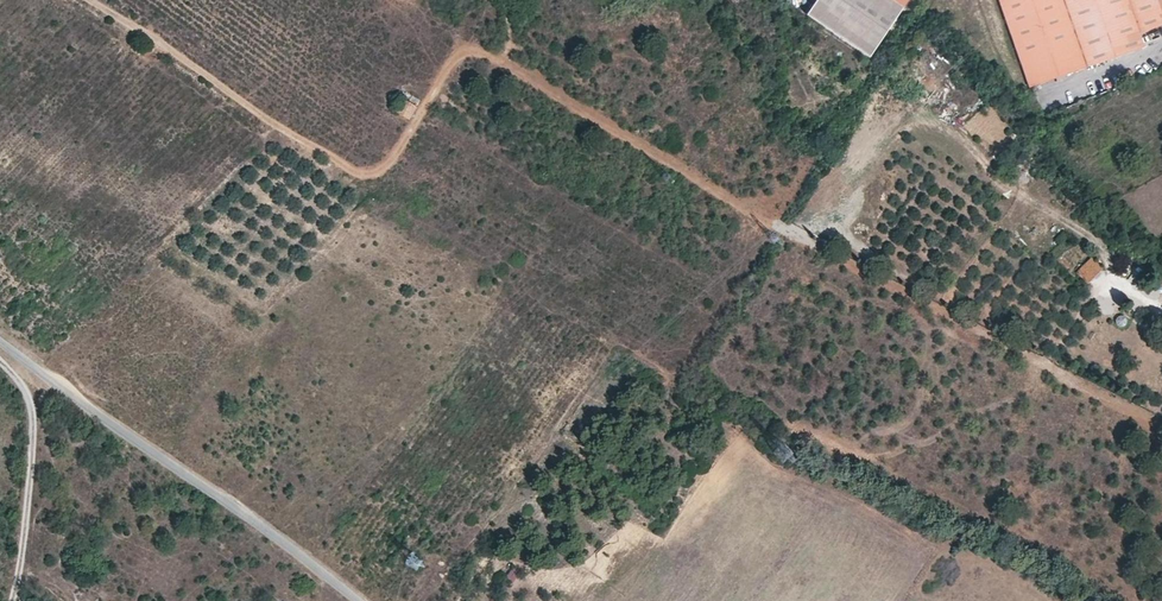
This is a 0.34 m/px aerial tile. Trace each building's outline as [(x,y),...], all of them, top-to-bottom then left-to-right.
[(806,12),(868,56),(905,0),(814,0),(806,12)] [(1140,35),(1128,0),(1000,0),(1031,88),(1145,48),(1140,35)] [(1140,35),(1161,27),(1161,0),(1128,0),(1140,35)] [(410,119),(416,108),(403,100),(396,111),(410,119)] [(1101,274),(1091,262),(1075,275),(1086,286),(1101,274)]
